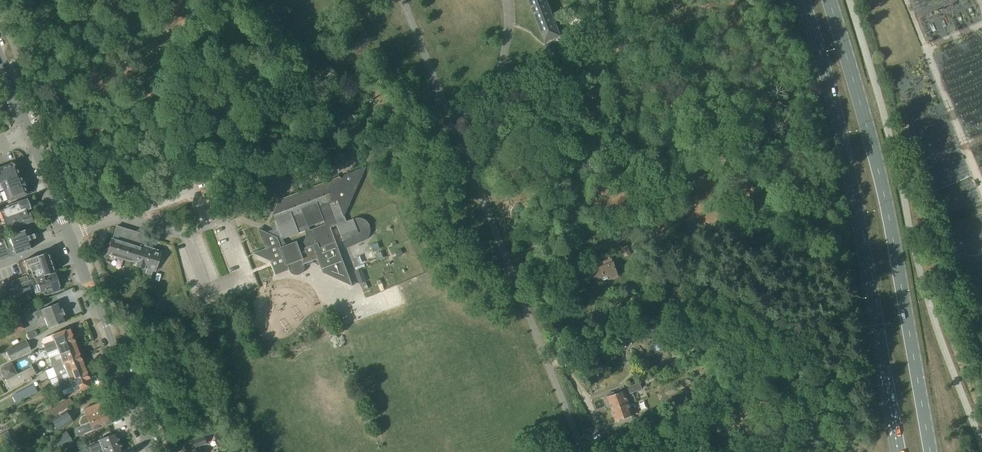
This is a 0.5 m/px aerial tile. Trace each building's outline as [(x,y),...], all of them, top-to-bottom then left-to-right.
[(544,42),(560,36),(561,36),(547,0),(527,0),(544,42)] [(16,167),(10,164),(0,168),(0,182),(20,174),(19,174),(16,167)] [(360,218),(358,218),(356,218),(347,221),(345,216),(367,166),(345,175),(343,178),(340,177),(280,200),(272,216),(274,215),(276,221),(272,230),(274,230),(272,234),(258,229),(266,248),(253,253),(271,261),(276,275),(290,270),(291,272),(293,274),(294,274),(295,275),(297,275),(298,275),(300,274),(301,274),(302,273),(303,272),(304,271),(304,270),(305,269),(305,268),(305,267),(305,266),(304,264),(318,259),(323,273),(353,286),(331,227),(337,225),(344,241),(346,248),(356,245),(363,242),(365,241),(367,240),(368,238),(369,237),(370,235),(371,233),(371,231),(371,229),(371,228),(370,226),(370,224),(368,222),(367,221),(365,220),(364,219),(362,218),(360,218)] [(22,184),(21,182),(22,181),(22,180),(20,174),(0,182),(4,191),(22,184)] [(22,184),(4,191),(7,201),(27,194),(25,187),(24,187),(24,186),(23,187),(22,184)] [(27,209),(30,208),(29,205),(30,203),(29,200),(27,199),(26,198),(10,204),(11,206),(0,211),(0,212),(2,217),(3,218),(10,216),(27,209)] [(29,213),(27,209),(10,216),(3,218),(5,224),(12,221),(14,228),(32,221),(32,220),(36,219),(33,212),(29,213)] [(146,246),(149,236),(116,226),(113,238),(112,238),(107,254),(134,263),(134,265),(147,269),(146,274),(152,275),(153,271),(155,271),(161,250),(146,246)] [(31,227),(4,237),(4,236),(0,237),(0,260),(31,248),(28,241),(35,238),(33,234),(31,234),(31,227)] [(632,245),(636,258),(643,256),(639,242),(632,245)] [(625,256),(630,254),(628,246),(622,247),(625,256)] [(38,256),(24,260),(27,270),(29,269),(30,269),(33,277),(34,278),(34,279),(44,276),(54,272),(47,252),(42,254),(38,256)] [(597,282),(617,275),(612,259),(598,263),(600,268),(592,270),(597,282)] [(359,281),(365,278),(362,269),(355,271),(359,281)] [(17,285),(14,286),(16,291),(22,289),(31,286),(33,287),(35,293),(41,291),(41,292),(51,288),(52,290),(53,293),(55,292),(60,290),(59,287),(59,286),(58,281),(55,274),(46,277),(44,278),(44,276),(34,279),(29,281),(26,282),(20,284),(17,285)] [(24,277),(4,284),(6,288),(6,289),(14,286),(17,285),(20,284),(26,282),(29,281),(29,280),(28,278),(27,276),(24,277)] [(55,304),(35,312),(37,317),(43,315),(44,319),(48,328),(66,321),(59,303),(55,304)] [(9,335),(23,328),(18,316),(4,323),(9,335)] [(48,348),(73,338),(69,328),(43,339),(42,341),(45,349),(48,348)] [(27,335),(30,340),(37,336),(34,331),(27,335)] [(703,357),(715,350),(711,344),(713,343),(710,337),(698,343),(702,349),(699,350),(703,357)] [(49,358),(59,354),(77,346),(73,338),(48,348),(45,349),(49,358)] [(655,352),(667,347),(664,340),(652,345),(655,352)] [(11,361),(31,351),(26,342),(6,351),(11,361)] [(49,363),(51,368),(81,356),(77,346),(59,354),(49,358),(50,362),(49,363)] [(53,368),(56,377),(67,372),(84,365),(81,356),(51,368),(53,368)] [(0,368),(0,369),(0,370),(4,378),(5,379),(5,380),(17,374),(15,371),(11,363),(0,368)] [(60,386),(63,385),(88,374),(84,365),(67,372),(56,377),(60,386)] [(32,367),(21,372),(5,380),(10,389),(26,381),(27,383),(32,380),(30,376),(36,374),(32,367)] [(60,386),(63,395),(92,384),(88,374),(63,385),(60,386)] [(612,407),(629,401),(628,398),(634,395),(633,393),(642,389),(641,387),(640,382),(626,387),(627,390),(615,395),(613,392),(607,394),(608,397),(612,407)] [(33,384),(12,396),(17,404),(24,401),(23,399),(37,392),(33,384)] [(50,417),(73,404),(70,398),(47,412),(50,417)] [(635,408),(633,402),(629,403),(629,401),(612,407),(616,421),(633,415),(632,409),(635,408)] [(87,415),(81,418),(82,419),(82,420),(84,419),(85,424),(86,424),(109,415),(106,407),(104,408),(102,408),(100,403),(85,409),(86,412),(87,414),(86,414),(87,415)] [(57,430),(72,421),(66,411),(51,420),(57,430)] [(92,431),(112,423),(109,415),(86,424),(85,424),(75,428),(75,437),(92,431)] [(654,439),(660,436),(654,421),(648,423),(654,439)] [(73,444),(66,432),(50,441),(56,451),(59,451),(73,444)] [(89,447),(91,451),(94,451),(119,442),(116,433),(98,440),(99,442),(100,443),(97,444),(95,445),(89,447)] [(205,437),(194,441),(196,447),(208,443),(205,437)] [(123,451),(119,442),(94,451),(122,451),(123,451)]
